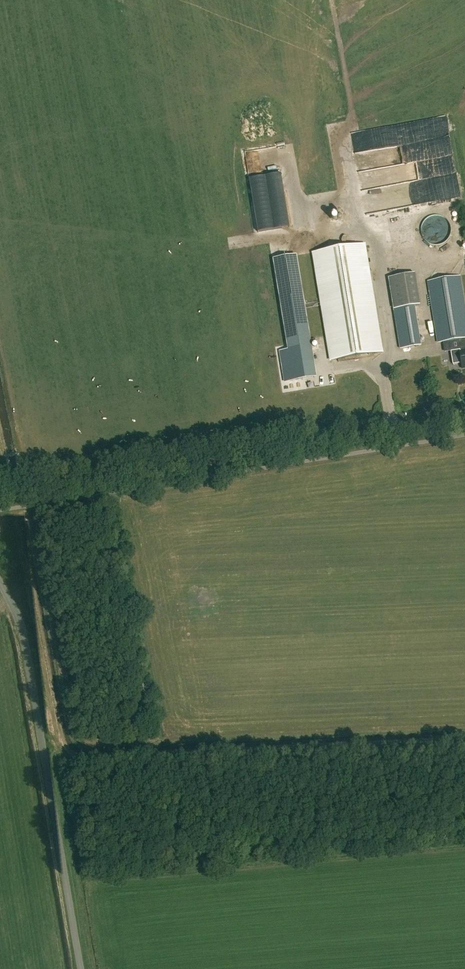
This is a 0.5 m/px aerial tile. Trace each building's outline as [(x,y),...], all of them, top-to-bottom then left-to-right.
[(442,158),(432,159),(432,171),(442,170),(442,158)] [(418,162),(385,167),(386,170),(376,172),(377,179),(385,177),(385,173),(397,171),(398,175),(412,173),(411,164),(418,163),(418,162)] [(280,173),(248,179),(256,232),(288,227),(280,173)] [(442,202),(440,196),(434,197),(432,183),(420,185),(424,205),(442,202)] [(451,214),(458,213),(456,202),(449,204),(451,214)] [(459,216),(451,218),(454,233),(462,231),(459,216)] [(425,242),(436,242),(437,222),(427,221),(425,242)] [(367,272),(362,245),(310,255),(331,362),(382,353),(371,293),(372,292),(368,272),(367,272)] [(311,362),(291,259),(272,262),(292,370),(309,367),(308,363),(311,362)] [(418,305),(413,274),(388,278),(400,349),(419,346),(413,306),(418,305)] [(459,276),(427,282),(437,343),(457,340),(459,352),(458,352),(460,369),(464,369),(464,314),(459,276)]
